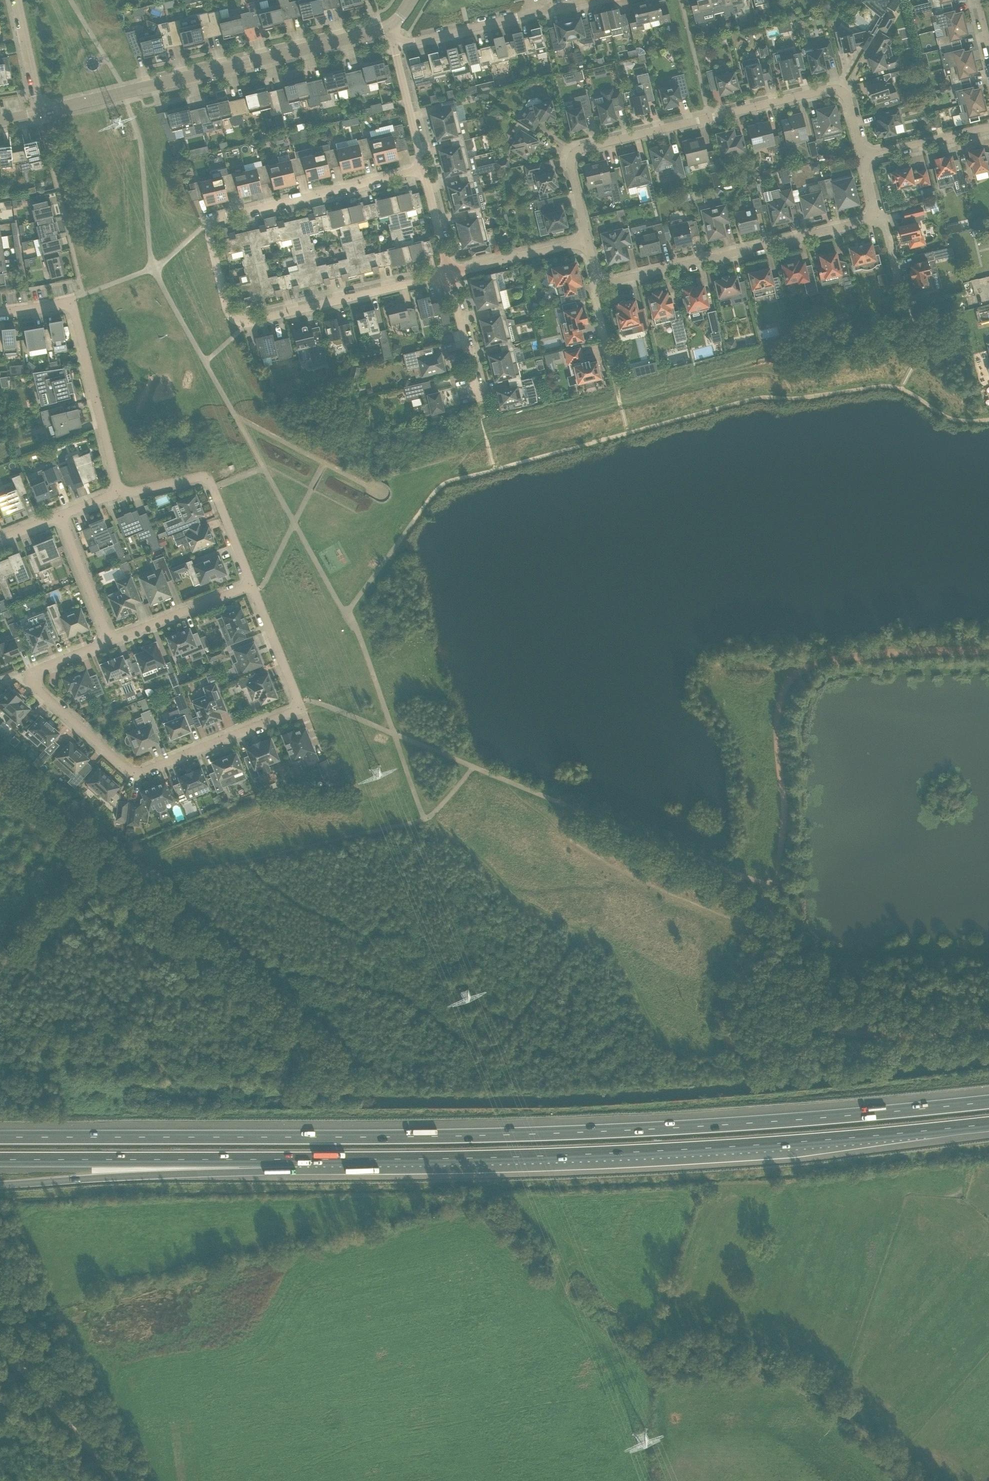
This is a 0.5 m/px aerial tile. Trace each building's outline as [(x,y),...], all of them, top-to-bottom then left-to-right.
[(289,2),(289,0),(276,0),(277,5),(269,7),(274,27),(285,25),(283,19),(292,17),(289,2)] [(289,2),(293,17),(301,14),(303,20),(314,18),(309,0),(298,0),(289,2)] [(314,18),(325,15),(323,9),(332,7),(330,0),(309,0),(314,18)] [(351,0),(330,0),(332,7),(341,5),(342,11),(353,8),(351,0)] [(353,8),(364,5),(363,0),(351,0),(353,8)] [(645,1),(650,22),(659,19),(660,25),(670,22),(666,5),(659,7),(658,0),(654,0),(651,1),(651,0),(647,0),(645,1)] [(710,0),(696,0),(697,2),(690,3),(695,24),(704,22),(704,16),(713,14),(710,0)] [(713,14),(723,12),(726,17),(734,15),(734,13),(731,0),(710,0),(713,14)] [(734,13),(741,12),(740,8),(743,7),(743,0),(731,0),(734,13)] [(870,9),(876,3),(871,0),(862,2),(870,9)] [(876,3),(885,11),(887,8),(894,12),(901,0),(871,0),(876,3)] [(934,10),(952,6),(950,0),(932,0),(934,10)] [(274,27),(269,7),(261,9),(259,1),(247,3),(249,12),(253,26),(262,24),(263,30),(274,27)] [(628,14),(627,14),(633,39),(642,36),(641,31),(644,30),(643,23),(650,22),(645,1),(637,3),(637,4),(632,5),(634,13),(628,14)] [(954,15),(952,6),(934,10),(937,22),(939,21),(941,29),(964,23),(961,13),(954,15)] [(618,9),(606,12),(612,35),(611,35),(611,36),(623,33),(624,38),(630,36),(626,19),(625,14),(619,15),(618,9)] [(234,37),(229,17),(221,19),(219,10),(207,13),(210,21),(213,36),(222,34),(223,39),(234,37)] [(253,26),(249,12),(229,17),(234,37),(245,34),(244,28),(253,26)] [(612,35),(606,12),(594,14),(597,26),(591,28),(594,39),(611,35),(612,35)] [(895,17),(887,13),(878,28),(886,33),(895,17)] [(556,30),(549,31),(554,51),(561,49),(565,47),(566,42),(566,41),(572,40),(567,18),(565,19),(564,19),(562,20),(561,21),(560,22),(554,24),(556,30)] [(568,18),(567,18),(572,40),(577,38),(578,39),(581,43),(585,44),(593,42),(588,22),(581,24),(580,18),(574,19),(572,18),(571,18),(569,18),(568,18)] [(179,20),(168,22),(173,45),(182,43),(184,49),(195,46),(190,26),(182,28),(179,20)] [(210,21),(190,26),(195,46),(206,44),(204,38),(213,36),(210,21)] [(173,45),(168,22),(159,25),(155,32),(156,34),(150,36),(155,56),(166,53),(164,47),(173,45)] [(943,36),(940,37),(936,38),(939,49),(961,44),(959,35),(966,34),(964,23),(941,29),(943,36)] [(844,30),(835,32),(840,53),(843,52),(844,53),(848,52),(850,53),(853,53),(854,50),(855,50),(855,46),(858,46),(865,50),(873,36),(878,28),(875,26),(871,32),(869,31),(867,33),(865,32),(862,38),(853,40),(852,34),(846,36),(845,33),(844,30)] [(546,52),(545,47),(540,27),(530,30),(532,36),(523,38),(522,32),(521,32),(526,51),(526,52),(527,55),(536,53),(536,55),(546,52)] [(141,29),(140,29),(125,33),(124,30),(134,56),(135,56),(134,55),(143,53),(144,58),(155,56),(150,36),(144,37),(143,32),(143,31),(142,31),(142,30),(141,29)] [(526,51),(521,32),(512,34),(513,41),(504,43),(503,36),(508,60),(509,60),(518,57),(517,54),(526,52),(526,51)] [(884,60),(881,51),(889,39),(882,34),(867,59),(867,62),(870,61),(873,72),(886,68),(886,69),(900,65),(898,56),(884,60)] [(495,45),(486,47),(490,65),(508,60),(503,36),(493,39),(495,45)] [(820,71),(825,70),(822,57),(832,54),(829,42),(813,46),(814,54),(808,55),(812,73),(813,72),(815,74),(819,73),(820,71)] [(475,43),(465,45),(467,52),(470,65),(479,63),(480,66),(489,64),(489,65),(490,65),(486,47),(476,49),(475,43)] [(961,44),(939,49),(939,50),(943,49),(946,60),(949,59),(950,67),(973,61),(971,51),(963,53),(961,44)] [(768,56),(766,46),(758,48),(760,58),(768,56)] [(470,65),(467,52),(458,54),(456,47),(447,50),(448,56),(452,72),(453,76),(466,73),(472,71),(470,65)] [(672,48),(669,52),(674,57),(678,53),(672,48)] [(452,72),(447,50),(446,50),(448,56),(439,58),(437,52),(428,54),(433,76),(452,72)] [(783,61),(779,61),(780,63),(778,64),(780,69),(781,69),(784,80),(788,78),(789,80),(792,82),(794,81),(796,79),(795,77),(799,76),(797,68),(804,66),(801,52),(793,54),(792,50),(781,52),(783,61)] [(575,52),(578,64),(584,63),(581,51),(575,52)] [(578,64),(575,52),(567,54),(570,66),(578,64)] [(434,81),(433,76),(428,54),(429,61),(420,63),(419,56),(409,59),(416,86),(434,81)] [(644,54),(638,56),(640,64),(646,62),(644,54)] [(758,59),(756,58),(743,61),(742,63),(744,71),(745,76),(747,77),(750,88),(752,87),(753,89),(757,88),(757,86),(764,84),(763,79),(765,79),(766,79),(772,78),(769,65),(760,67),(758,59)] [(0,83),(0,85),(8,84),(7,79),(12,78),(10,70),(8,59),(0,60),(0,83)] [(392,82),(388,64),(387,65),(388,66),(385,66),(383,59),(372,62),(377,82),(385,80),(386,84),(392,82)] [(973,61),(950,67),(952,74),(950,75),(952,86),(970,82),(968,73),(976,72),(973,61)] [(363,70),(354,73),(360,95),(371,93),(369,84),(377,82),(372,62),(361,65),(363,70)] [(596,76),(607,72),(605,65),(594,69),(596,76)] [(920,66),(914,67),(915,74),(922,73),(920,66)] [(344,69),(333,71),(338,92),(347,90),(349,98),(360,95),(354,73),(346,75),(344,69)] [(715,70),(707,72),(711,90),(717,88),(719,88),(720,95),(728,93),(731,92),(731,90),(738,88),(734,73),(724,75),(723,73),(720,71),(715,72),(715,70)] [(338,92),(333,71),(322,74),(324,80),(315,82),(320,102),(332,99),(330,93),(338,92)] [(584,80),(582,71),(574,73),(576,82),(584,80)] [(874,84),(867,87),(871,100),(874,99),(875,105),(877,111),(893,106),(891,100),(889,94),(896,92),(895,88),(894,86),(893,85),(892,83),(890,83),(888,82),(887,82),(885,83),(885,81),(887,81),(890,76),(890,74),(889,73),(872,79),(874,84)] [(646,98),(653,97),(647,74),(637,76),(639,84),(636,84),(634,88),(636,96),(629,98),(631,108),(633,107),(635,115),(640,114),(640,116),(647,114),(646,113),(650,112),(646,98)] [(688,95),(683,75),(673,77),(670,81),(672,87),(660,90),(664,108),(666,108),(667,109),(672,108),(672,106),(678,105),(677,101),(681,100),(680,97),(688,95)] [(305,78),(294,81),(299,101),(308,99),(310,107),(321,105),(320,102),(315,82),(307,84),(305,78)] [(299,101),(294,81),(284,83),(285,89),(276,91),(282,114),(293,111),(291,103),(299,101)] [(493,81),(487,82),(488,89),(495,88),(493,81)] [(970,82),(952,86),(955,98),(958,97),(960,105),(982,99),(980,89),(972,91),(970,82)] [(475,85),(468,87),(468,88),(470,94),(476,92),(475,85)] [(266,87),(256,90),(260,110),(269,108),(271,117),(275,115),(276,117),(275,118),(278,129),(285,128),(282,114),(276,91),(268,93),(266,87)] [(484,91),(481,98),(487,100),(490,89),(484,91)] [(604,103),(598,105),(598,106),(602,123),(604,123),(605,124),(609,123),(610,121),(616,120),(613,111),(623,109),(622,105),(619,93),(613,94),(612,89),(601,91),(602,97),(603,97),(604,103)] [(260,110),(256,90),(245,93),(246,99),(238,101),(241,115),(260,110)] [(934,91),(927,92),(929,99),(936,98),(934,91)] [(567,114),(562,115),(564,123),(569,122),(571,131),(572,130),(572,132),(579,130),(579,129),(586,127),(584,116),(591,114),(587,95),(575,98),(576,103),(573,104),(575,109),(566,111),(567,114)] [(241,115),(238,101),(229,103),(228,97),(217,99),(222,120),(230,118),(232,126),(243,123),(241,115)] [(543,99),(541,102),(542,103),(533,105),(533,106),(526,107),(519,120),(533,128),(537,120),(539,120),(539,121),(546,119),(547,121),(554,119),(554,117),(555,116),(553,110),(554,110),(553,107),(551,101),(550,101),(550,100),(547,98),(543,99)] [(222,120),(217,99),(206,102),(207,108),(199,110),(204,133),(215,130),(213,122),(222,120)] [(961,112),(959,113),(960,118),(962,118),(963,124),(979,120),(977,112),(985,110),(982,99),(960,105),(961,112)] [(442,103),(442,107),(444,113),(431,116),(434,128),(459,122),(454,100),(442,103)] [(394,108),(393,102),(381,105),(383,111),(394,108)] [(818,117),(811,118),(816,139),(823,138),(823,135),(833,133),(834,138),(842,136),(842,135),(841,131),(838,119),(840,119),(838,113),(837,113),(835,105),(816,110),(818,117)] [(204,133),(199,110),(190,112),(189,106),(178,109),(183,129),(191,127),(193,135),(204,133)] [(183,129),(178,109),(167,111),(169,118),(166,119),(165,118),(166,123),(162,124),(161,122),(161,123),(168,141),(176,139),(174,131),(183,129)] [(875,129),(875,130),(874,132),(875,135),(876,135),(877,137),(883,136),(883,137),(895,134),(893,125),(901,123),(898,109),(877,114),(879,121),(875,121),(876,129),(875,129)] [(935,125),(936,128),(942,127),(938,110),(932,112),(935,125)] [(808,139),(802,113),(793,115),(794,118),(781,121),(787,144),(808,139)] [(516,139),(516,140),(517,140),(514,145),(515,146),(513,150),(525,157),(528,153),(529,154),(532,149),(533,150),(534,149),(535,150),(538,144),(537,144),(538,143),(536,142),(537,141),(531,137),(527,134),(530,129),(517,121),(511,131),(515,133),(514,134),(514,135),(514,136),(514,137),(514,138),(515,138),(516,139)] [(773,153),(782,151),(779,135),(773,137),(769,121),(762,123),(762,122),(761,122),(761,123),(760,125),(757,125),(755,124),(755,125),(748,126),(754,150),(767,146),(768,152),(773,151),(773,153)] [(464,140),(459,122),(434,128),(437,140),(450,137),(451,143),(464,140)] [(389,126),(371,131),(372,135),(390,131),(389,126)] [(398,130),(381,134),(387,161),(398,159),(396,148),(402,147),(398,130)] [(746,154),(744,145),(742,135),(735,136),(734,130),(716,134),(722,159),(746,154)] [(298,132),(291,134),(292,141),(300,140),(298,132)] [(381,134),(364,139),(367,155),(373,153),(376,164),(387,161),(381,134)] [(282,136),(274,137),(276,145),(284,143),(282,136)] [(683,142),(689,165),(707,161),(708,165),(716,163),(713,151),(706,153),(702,137),(683,142)] [(464,140),(451,143),(452,149),(439,152),(442,164),(468,158),(466,151),(471,150),(474,146),(473,141),(472,141),(471,138),(464,140)] [(358,145),(348,147),(353,169),(364,167),(361,156),(367,155),(364,139),(357,140),(358,145)] [(31,168),(29,163),(41,161),(39,154),(40,154),(38,144),(37,144),(36,141),(24,144),(25,147),(24,147),(25,150),(19,151),(20,162),(21,162),(22,170),(31,168)] [(817,156),(814,141),(807,143),(811,157),(817,156)] [(670,145),(650,150),(655,170),(656,170),(656,171),(662,170),(669,168),(671,175),(672,175),(672,176),(684,173),(680,157),(680,158),(673,160),(672,154),(670,145)] [(0,148),(0,161),(1,168),(13,166),(13,164),(20,162),(19,151),(12,153),(12,149),(11,149),(11,147),(0,148)] [(337,148),(330,150),(333,163),(339,161),(342,172),(353,169),(348,147),(337,150),(337,148)] [(988,171),(988,169),(988,168),(988,154),(985,155),(983,148),(968,152),(970,159),(967,160),(969,167),(972,166),(974,174),(988,171)] [(324,153),(314,156),(319,178),(330,175),(327,164),(333,163),(330,150),(324,151),(324,153)] [(647,183),(651,182),(652,181),(647,160),(640,161),(638,153),(621,157),(628,187),(647,183)] [(303,156),(296,158),(299,171),(305,170),(308,180),(319,178),(314,156),(303,158),(303,156)] [(935,159),(934,159),(936,166),(934,167),(935,169),(935,168),(939,186),(947,185),(949,184),(953,183),(954,187),(952,188),(956,195),(961,192),(967,191),(968,190),(966,181),(964,181),(963,178),(958,159),(952,161),(951,156),(943,158),(943,157),(942,157),(940,156),(936,157),(935,159)] [(290,161),(280,164),(285,186),(296,183),(293,172),(299,171),(296,158),(289,159),(290,161)] [(471,172),(468,158),(442,164),(445,176),(458,173),(460,178),(472,175),(475,175),(474,171),(471,172)] [(496,163),(497,171),(509,168),(508,160),(496,163)] [(607,190),(619,187),(615,171),(608,173),(606,162),(594,164),(594,163),(584,166),(589,187),(606,183),(607,190)] [(819,162),(810,164),(812,171),(820,169),(819,162)] [(542,190),(543,193),(553,190),(552,187),(557,186),(554,172),(549,173),(548,169),(542,170),(541,163),(525,167),(527,174),(526,174),(529,184),(537,183),(538,191),(542,190)] [(285,186),(280,164),(269,166),(269,164),(262,166),(265,179),(271,178),(274,188),(285,186)] [(256,169),(246,172),(251,194),(262,191),(259,181),(265,179),(262,166),(255,168),(256,169)] [(910,168),(901,170),(901,169),(900,169),(900,168),(899,168),(898,168),(897,168),(896,169),(895,169),(895,170),(895,171),(893,172),(893,173),(891,173),(891,176),(890,176),(891,180),(892,180),(893,182),(896,182),(897,189),(914,185),(914,183),(920,182),(921,186),(929,184),(926,170),(917,172),(918,174),(912,176),(910,168)] [(251,194),(246,172),(235,174),(235,173),(228,174),(231,187),(237,186),(240,197),(251,194)] [(718,172),(711,174),(714,187),(722,185),(718,172)] [(222,178),(212,180),(217,202),(228,199),(225,189),(231,187),(228,174),(221,176),(222,178)] [(472,175),(460,178),(461,184),(448,187),(451,199),(476,193),(472,175)] [(824,180),(828,199),(835,197),(838,210),(841,209),(840,207),(845,206),(847,207),(859,204),(853,181),(840,184),(839,180),(832,182),(831,178),(824,180)] [(201,181),(194,182),(197,196),(203,194),(206,205),(217,202),(212,180),(201,183),(201,181)] [(828,199),(824,180),(817,181),(818,184),(808,186),(811,198),(800,200),(804,217),(812,216),(813,214),(818,213),(819,214),(825,212),(822,200),(828,199)] [(717,187),(714,191),(720,195),(723,191),(717,187)] [(772,200),(767,201),(770,214),(771,214),(774,225),(784,222),(784,221),(792,219),(789,206),(795,204),(791,189),(780,192),(779,189),(770,191),(772,200)] [(401,229),(412,227),(410,219),(409,219),(407,211),(416,209),(415,208),(422,207),(419,192),(412,194),(411,190),(405,191),(405,193),(393,196),(401,229)] [(481,211),(476,193),(451,199),(454,212),(467,208),(468,214),(481,211)] [(620,193),(611,195),(613,202),(622,200),(620,193)] [(401,229),(393,196),(381,199),(381,197),(374,199),(375,202),(369,204),(373,218),(379,217),(379,218),(388,216),(390,224),(388,224),(390,232),(401,229)] [(540,200),(536,201),(537,205),(538,208),(538,210),(543,209),(544,215),(547,231),(552,230),(552,233),(563,230),(563,227),(567,226),(563,210),(555,212),(553,207),(554,206),(552,198),(549,198),(540,200)] [(752,200),(754,208),(735,212),(739,233),(759,228),(756,214),(763,212),(759,198),(752,200)] [(933,208),(931,209),(932,214),(939,212),(936,200),(932,201),(933,208)] [(34,209),(32,210),(34,219),(35,219),(35,221),(35,222),(52,218),(56,217),(55,216),(54,217),(54,215),(52,205),(49,206),(48,201),(47,201),(33,204),(33,205),(34,209)] [(357,205),(345,208),(353,241),(364,238),(362,230),(360,231),(358,223),(367,221),(367,220),(373,218),(369,204),(363,205),(362,201),(356,203),(357,205)] [(704,231),(706,232),(708,241),(720,238),(719,236),(721,235),(724,231),(723,224),(730,222),(726,204),(701,210),(704,223),(702,225),(704,231)] [(327,214),(321,216),(324,230),(330,228),(331,230),(339,227),(341,235),(339,236),(341,244),(353,241),(345,208),(332,211),(332,209),(326,210),(327,214)] [(905,218),(903,219),(903,221),(902,221),(902,226),(898,227),(902,241),(908,239),(910,247),(925,244),(923,235),(919,236),(917,223),(918,223),(919,221),(919,220),(924,219),(923,215),(922,208),(903,212),(905,218)] [(623,209),(616,211),(617,217),(625,216),(623,209)] [(481,211),(468,214),(470,220),(457,223),(460,235),(485,229),(481,211)] [(324,230),(321,216),(315,217),(314,213),(308,215),(308,216),(296,219),(304,253),(315,250),(313,242),(311,242),(309,235),(318,233),(318,231),(324,230)] [(33,222),(31,223),(32,228),(36,227),(38,236),(39,236),(39,238),(37,239),(41,238),(56,234),(56,235),(60,234),(60,233),(58,233),(58,232),(59,232),(56,221),(53,222),(52,218),(35,222),(35,221),(33,222)] [(278,226),(272,227),(276,242),(282,240),(282,241),(291,239),(293,247),(291,247),(293,255),(304,253),(296,219),(284,222),(283,220),(277,222),(278,226)] [(671,226),(676,248),(681,246),(681,247),(687,246),(686,243),(692,241),(691,237),(699,235),(696,221),(687,223),(687,222),(682,223),(681,220),(680,219),(672,221),(671,223),(671,226)] [(666,243),(667,243),(662,223),(646,227),(647,232),(638,234),(641,244),(639,244),(642,256),(661,252),(658,242),(665,240),(666,243)] [(260,228),(247,231),(255,264),(267,262),(265,254),(263,254),(261,246),(270,244),(270,243),(276,242),(272,227),(266,229),(265,225),(259,226),(260,228)] [(412,227),(401,229),(409,262),(421,259),(422,261),(428,260),(427,256),(434,254),(430,240),(423,242),(423,240),(414,243),(412,235),(414,235),(412,227)] [(632,245),(628,228),(622,229),(613,231),(614,238),(603,241),(603,243),(601,245),(603,252),(605,252),(608,264),(629,259),(626,246),(632,245)] [(401,229),(390,232),(392,240),(394,239),(396,247),(387,249),(387,250),(381,252),(384,266),(390,265),(391,269),(397,267),(397,265),(409,262),(401,229)] [(485,229),(460,235),(462,247),(470,246),(471,250),(469,250),(471,257),(490,252),(489,245),(487,246),(486,242),(488,241),(485,229)] [(229,237),(223,239),(227,255),(242,251),(244,258),(242,259),(244,267),(255,264),(247,231),(235,234),(235,232),(229,234),(229,237)] [(43,242),(40,243),(42,252),(43,252),(43,255),(41,255),(42,256),(43,255),(46,255),(46,254),(56,252),(64,250),(62,250),(62,248),(63,248),(60,238),(57,239),(56,235),(56,234),(41,238),(43,242)] [(366,246),(364,238),(353,241),(360,274),(373,271),(373,273),(379,272),(378,268),(384,266),(381,252),(375,253),(375,252),(366,254),(364,247),(366,246)] [(353,241),(341,244),(343,251),(345,251),(347,259),(338,261),(338,262),(332,263),(336,278),(342,276),(343,280),(349,279),(348,277),(360,274),(353,241)] [(874,255),(872,246),(871,244),(849,249),(855,270),(861,269),(862,269),(863,269),(864,270),(865,270),(867,270),(869,269),(870,269),(871,269),(872,268),(873,268),(875,267),(876,266),(876,265),(881,264),(878,254),(874,255)] [(912,271),(909,272),(911,280),(910,281),(912,287),(913,287),(913,288),(921,286),(921,287),(922,287),(923,291),(933,289),(930,275),(931,275),(929,270),(930,269),(930,268),(936,267),(934,260),(954,255),(952,246),(940,249),(932,251),(931,251),(917,254),(919,262),(916,263),(914,263),(915,266),(911,267),(912,271)] [(317,258),(315,250),(304,253),(312,286),(324,283),(325,285),(331,283),(330,279),(336,278),(332,263),(326,265),(326,264),(317,266),(315,258),(317,258)] [(56,252),(46,254),(46,255),(47,259),(46,259),(48,268),(51,279),(64,276),(59,256),(57,256),(56,252)] [(842,277),(836,252),(819,256),(821,265),(818,266),(821,279),(824,278),(825,279),(831,277),(831,278),(837,277),(838,282),(842,282),(841,277),(842,277)] [(284,275),(287,290),(293,288),(294,292),(300,291),(300,289),(312,286),(304,253),(293,255),(295,263),(296,263),(299,271),(290,274),(284,275)] [(818,293),(812,267),(805,269),(804,262),(798,264),(797,261),(782,265),(786,283),(787,283),(790,285),(804,281),(806,293),(809,295),(818,293)] [(268,269),(267,262),(255,264),(263,297),(275,294),(276,296),(282,295),(281,291),(287,290),(284,275),(278,277),(277,275),(268,278),(266,270),(268,269)] [(574,286),(581,285),(577,268),(571,264),(567,265),(567,263),(560,264),(560,267),(553,269),(553,273),(548,274),(550,283),(556,281),(556,285),(558,285),(562,303),(561,303),(578,299),(577,299),(574,286)] [(255,264),(244,267),(246,275),(248,274),(250,282),(241,284),(241,285),(234,287),(238,301),(244,300),(245,304),(252,302),(252,300),(263,297),(255,264)] [(773,287),(776,298),(783,296),(779,276),(772,278),(769,268),(748,273),(754,298),(765,295),(764,289),(773,287)] [(474,297),(500,291),(495,273),(483,276),(484,282),(471,285),(474,297)] [(883,285),(887,284),(885,274),(877,276),(879,282),(879,283),(880,284),(881,284),(881,285),(882,285),(883,285)] [(850,275),(842,277),(841,277),(842,282),(845,293),(853,291),(850,275)] [(738,283),(736,276),(715,281),(719,297),(732,294),(734,303),(749,299),(744,281),(738,283)] [(692,287),(683,289),(685,298),(683,298),(684,305),(687,304),(688,311),(694,309),(695,311),(697,311),(708,309),(703,286),(692,289),(692,287)] [(500,291),(474,297),(477,309),(490,306),(491,312),(504,309),(500,291)] [(654,296),(649,297),(651,309),(650,309),(652,318),(660,316),(661,316),(662,316),(663,322),(676,319),(670,293),(667,293),(666,293),(661,294),(661,291),(653,293),(654,296)] [(450,323),(445,300),(431,303),(429,296),(418,299),(422,318),(433,315),(435,323),(442,323),(443,325),(450,323)] [(619,304),(616,305),(618,311),(616,312),(616,313),(617,313),(620,328),(636,325),(637,331),(649,329),(644,308),(637,310),(634,300),(626,302),(626,301),(624,300),(623,300),(621,300),(619,301),(618,303),(619,304)] [(419,332),(418,325),(414,308),(413,309),(414,310),(408,312),(405,302),(395,304),(395,306),(387,308),(391,324),(399,322),(401,329),(411,326),(411,328),(412,329),(413,330),(414,330),(415,333),(419,332)] [(585,324),(588,323),(585,312),(582,313),(581,307),(573,309),(573,307),(565,308),(566,311),(564,311),(566,322),(561,323),(566,345),(584,341),(581,329),(586,328),(585,324)] [(379,337),(384,358),(392,356),(386,329),(380,331),(375,309),(363,312),(365,318),(357,320),(360,333),(368,332),(369,335),(370,340),(379,337)] [(504,309),(491,312),(493,317),(480,320),(483,333),(508,326),(515,325),(514,320),(506,319),(504,309)] [(720,330),(716,311),(708,313),(713,332),(720,330)] [(355,348),(350,326),(343,328),(342,325),(338,326),(336,319),(325,321),(329,341),(332,340),(333,342),(337,345),(342,343),(342,344),(342,341),(345,340),(348,350),(355,348)] [(44,329),(47,347),(47,351),(48,350),(51,350),(54,349),(54,352),(68,350),(62,320),(52,322),(49,322),(50,328),(44,329)] [(687,340),(683,322),(675,324),(678,334),(677,334),(679,342),(687,340)] [(302,329),(294,331),(298,349),(297,349),(300,362),(307,360),(305,364),(306,368),(310,370),(329,366),(320,329),(319,329),(319,330),(312,332),(311,328),(311,327),(307,327),(306,326),(303,327),(302,328),(302,329)] [(508,326),(483,333),(486,345),(499,341),(500,347),(513,344),(508,326)] [(33,329),(23,330),(23,331),(24,331),(28,350),(29,350),(46,347),(47,347),(44,329),(43,327),(34,328),(33,328),(33,329)] [(4,351),(4,354),(17,352),(15,328),(2,329),(2,335),(0,335),(0,352),(4,351)] [(790,329),(780,331),(780,332),(782,339),(791,336),(790,329)] [(441,345),(454,341),(452,333),(439,336),(441,345)] [(260,350),(263,358),(271,356),(272,361),(279,359),(279,360),(294,356),(292,350),(287,351),(284,338),(274,341),(273,334),(256,338),(259,350),(260,350)] [(513,344),(500,347),(501,353),(489,356),(491,368),(517,362),(513,344)] [(580,348),(565,351),(568,364),(573,363),(578,384),(580,383),(581,389),(600,384),(599,379),(601,378),(597,361),(589,363),(588,361),(582,362),(582,361),(583,361),(580,348)] [(425,357),(423,349),(403,354),(407,370),(420,367),(422,374),(432,372),(432,374),(445,371),(443,360),(441,361),(439,353),(425,357)] [(559,352),(544,355),(546,362),(552,360),(560,359),(559,352)] [(29,361),(25,366),(32,371),(36,366),(29,361)] [(521,380),(517,362),(491,368),(494,380),(507,377),(509,383),(521,380)] [(649,365),(637,368),(639,377),(658,372),(655,362),(649,364),(648,364),(649,365)] [(23,364),(9,365),(10,375),(24,374),(23,364)] [(358,378),(360,368),(353,366),(350,376),(358,378)] [(65,368),(33,373),(36,373),(38,381),(36,382),(38,390),(44,389),(48,403),(71,398),(70,394),(75,393),(72,381),(67,383),(65,375),(67,374),(57,376),(55,370),(65,368)] [(10,376),(0,377),(0,380),(2,388),(9,386),(8,380),(10,380),(10,376)] [(521,380),(509,383),(510,389),(497,392),(500,404),(506,403),(507,410),(535,403),(529,378),(521,380)] [(429,381),(405,387),(408,400),(411,399),(413,406),(422,404),(423,404),(422,405),(421,407),(421,409),(421,411),(421,412),(423,414),(424,414),(426,415),(430,414),(437,412),(443,411),(439,392),(432,394),(429,381)] [(64,413),(63,406),(41,411),(44,426),(54,424),(55,430),(54,430),(55,432),(56,432),(57,436),(69,431),(68,429),(81,426),(79,416),(80,416),(78,409),(64,413)] [(96,478),(90,452),(79,456),(80,458),(73,460),(74,462),(60,468),(67,485),(70,483),(73,489),(83,485),(83,484),(82,483),(96,478)] [(40,482),(33,485),(31,486),(38,501),(44,498),(45,503),(52,501),(51,498),(60,494),(55,482),(62,479),(57,465),(44,470),(43,469),(37,471),(38,471),(40,482)] [(4,516),(25,508),(19,495),(27,492),(20,474),(12,478),(16,489),(0,495),(0,506),(4,516)] [(197,516),(203,513),(196,496),(187,500),(186,498),(180,501),(180,502),(179,503),(183,515),(164,523),(169,534),(199,521),(197,516)] [(124,514),(124,515),(116,518),(123,535),(132,531),(134,535),(137,533),(140,540),(147,538),(153,551),(161,548),(147,513),(139,515),(137,510),(131,512),(131,511),(124,514)] [(90,527),(82,530),(92,553),(94,552),(92,548),(98,546),(100,550),(113,544),(119,558),(125,556),(113,526),(108,528),(104,518),(89,524),(90,527)] [(196,525),(172,535),(177,546),(182,544),(189,541),(192,550),(193,551),(200,548),(200,550),(208,547),(207,545),(214,542),(213,538),(214,538),(212,531),(210,531),(209,530),(208,527),(201,530),(199,524),(196,525)] [(164,537),(158,539),(160,546),(167,544),(164,537)] [(36,551),(27,555),(35,574),(53,566),(51,560),(60,556),(53,538),(34,546),(36,551)] [(14,554),(8,556),(9,558),(0,561),(0,584),(6,600),(13,597),(10,592),(6,581),(4,575),(14,571),(19,582),(30,578),(28,572),(19,552),(14,554)] [(157,572),(153,573),(140,578),(151,604),(172,596),(166,582),(173,579),(169,569),(164,556),(153,560),(157,572)] [(169,569),(173,579),(174,582),(181,579),(179,573),(188,570),(189,574),(198,577),(201,584),(210,581),(210,579),(218,576),(218,577),(227,574),(221,560),(220,560),(218,556),(194,566),(192,560),(169,569)] [(116,581),(121,594),(110,598),(117,618),(120,616),(121,618),(127,616),(126,614),(136,610),(134,604),(141,602),(131,576),(116,581)] [(56,603),(48,607),(59,635),(66,632),(68,637),(89,629),(81,609),(61,616),(56,603)] [(249,630),(241,608),(223,616),(226,625),(221,627),(228,646),(246,639),(244,632),(249,630)] [(43,647),(54,643),(48,630),(54,628),(48,612),(37,616),(40,622),(32,626),(32,628),(25,631),(33,651),(35,650),(36,652),(44,649),(43,647)] [(14,638),(20,635),(15,622),(8,625),(14,638)] [(190,629),(167,638),(174,655),(181,653),(182,656),(190,653),(193,660),(203,656),(203,657),(207,655),(206,655),(204,648),(200,638),(197,632),(192,634),(190,629)] [(12,656),(20,653),(15,641),(7,645),(6,641),(0,644),(0,664),(1,664),(3,665),(7,663),(8,661),(13,659),(12,656)] [(156,642),(148,645),(149,649),(135,655),(143,673),(157,668),(159,674),(168,671),(156,642)] [(254,642),(234,650),(239,663),(242,661),(246,671),(263,664),(254,642)] [(223,648),(206,655),(207,655),(209,662),(226,655),(223,648)] [(124,660),(123,656),(114,659),(114,658),(108,660),(109,661),(100,664),(108,683),(128,675),(129,678),(137,675),(130,657),(124,660)] [(72,689),(74,693),(83,690),(84,693),(89,691),(92,697),(103,692),(97,678),(90,681),(86,670),(64,679),(68,690),(72,689)] [(205,674),(209,683),(216,680),(212,671),(205,674)] [(179,685),(174,672),(168,675),(173,687),(179,685)] [(262,704),(276,698),(273,689),(272,689),(271,685),(267,675),(259,679),(257,673),(238,681),(242,688),(248,686),(253,700),(259,697),(262,704)] [(208,697),(203,699),(193,703),(203,727),(204,726),(205,728),(214,725),(213,723),(222,719),(220,714),(227,711),(215,683),(204,688),(208,697)] [(179,736),(189,732),(186,726),(195,723),(179,685),(173,687),(176,696),(174,697),(181,716),(164,723),(168,733),(168,734),(169,736),(171,740),(173,739),(174,740),(179,738),(179,736)] [(10,716),(11,717),(6,723),(17,732),(30,718),(25,713),(29,709),(21,702),(18,699),(19,698),(20,699),(21,698),(20,697),(21,696),(14,690),(13,691),(9,688),(3,696),(1,694),(0,696),(0,707),(10,716)] [(147,689),(145,690),(147,697),(155,694),(159,692),(158,690),(153,692),(152,690),(151,689),(149,689),(147,689)] [(105,706),(103,710),(105,714),(111,711),(109,704),(105,706)] [(148,704),(141,706),(143,712),(150,709),(148,704)] [(160,732),(151,709),(150,709),(143,712),(141,713),(145,724),(138,727),(139,729),(128,733),(129,735),(128,735),(127,736),(126,737),(126,738),(126,739),(126,740),(126,741),(126,742),(127,743),(128,744),(129,744),(130,745),(131,745),(132,745),(133,744),(136,753),(147,749),(146,746),(149,744),(149,745),(157,742),(154,734),(160,732)] [(42,741),(48,746),(60,733),(53,728),(54,727),(47,721),(47,722),(40,716),(35,722),(33,720),(27,727),(29,729),(35,735),(31,739),(38,746),(42,741)] [(306,765),(311,763),(318,760),(305,728),(294,733),(293,731),(282,735),(293,761),(303,757),(306,765)] [(12,737),(7,733),(3,737),(8,742),(12,737)] [(276,751),(274,752),(270,740),(248,749),(250,755),(244,757),(252,779),(259,776),(256,767),(262,765),(263,767),(268,765),(267,763),(270,762),(271,763),(279,760),(276,751)] [(57,757),(53,762),(67,774),(71,778),(67,782),(75,788),(87,775),(80,769),(87,761),(89,759),(81,752),(77,749),(70,742),(57,757)] [(51,755),(44,749),(32,763),(38,769),(51,755)] [(216,771),(209,773),(211,777),(214,784),(217,793),(224,790),(223,787),(235,782),(231,774),(242,770),(236,754),(213,763),(216,771)] [(333,777),(327,760),(319,763),(325,780),(333,777)] [(176,793),(180,802),(188,799),(186,794),(198,789),(200,794),(210,790),(208,785),(201,768),(193,772),(193,771),(186,773),(187,774),(179,777),(181,782),(173,785),(174,787),(176,793)] [(125,821),(128,802),(119,801),(120,796),(116,791),(120,787),(100,769),(87,783),(89,784),(87,786),(97,795),(99,794),(107,801),(108,800),(114,806),(118,807),(116,820),(125,821)] [(141,804),(139,822),(148,823),(149,810),(156,807),(157,809),(158,810),(161,811),(164,809),(166,807),(166,806),(165,804),(173,801),(165,782),(141,792),(143,798),(141,799),(141,804)] [(68,794),(73,789),(68,784),(63,789),(68,794)] [(128,824),(139,825),(139,822),(141,804),(130,803),(128,824)]
